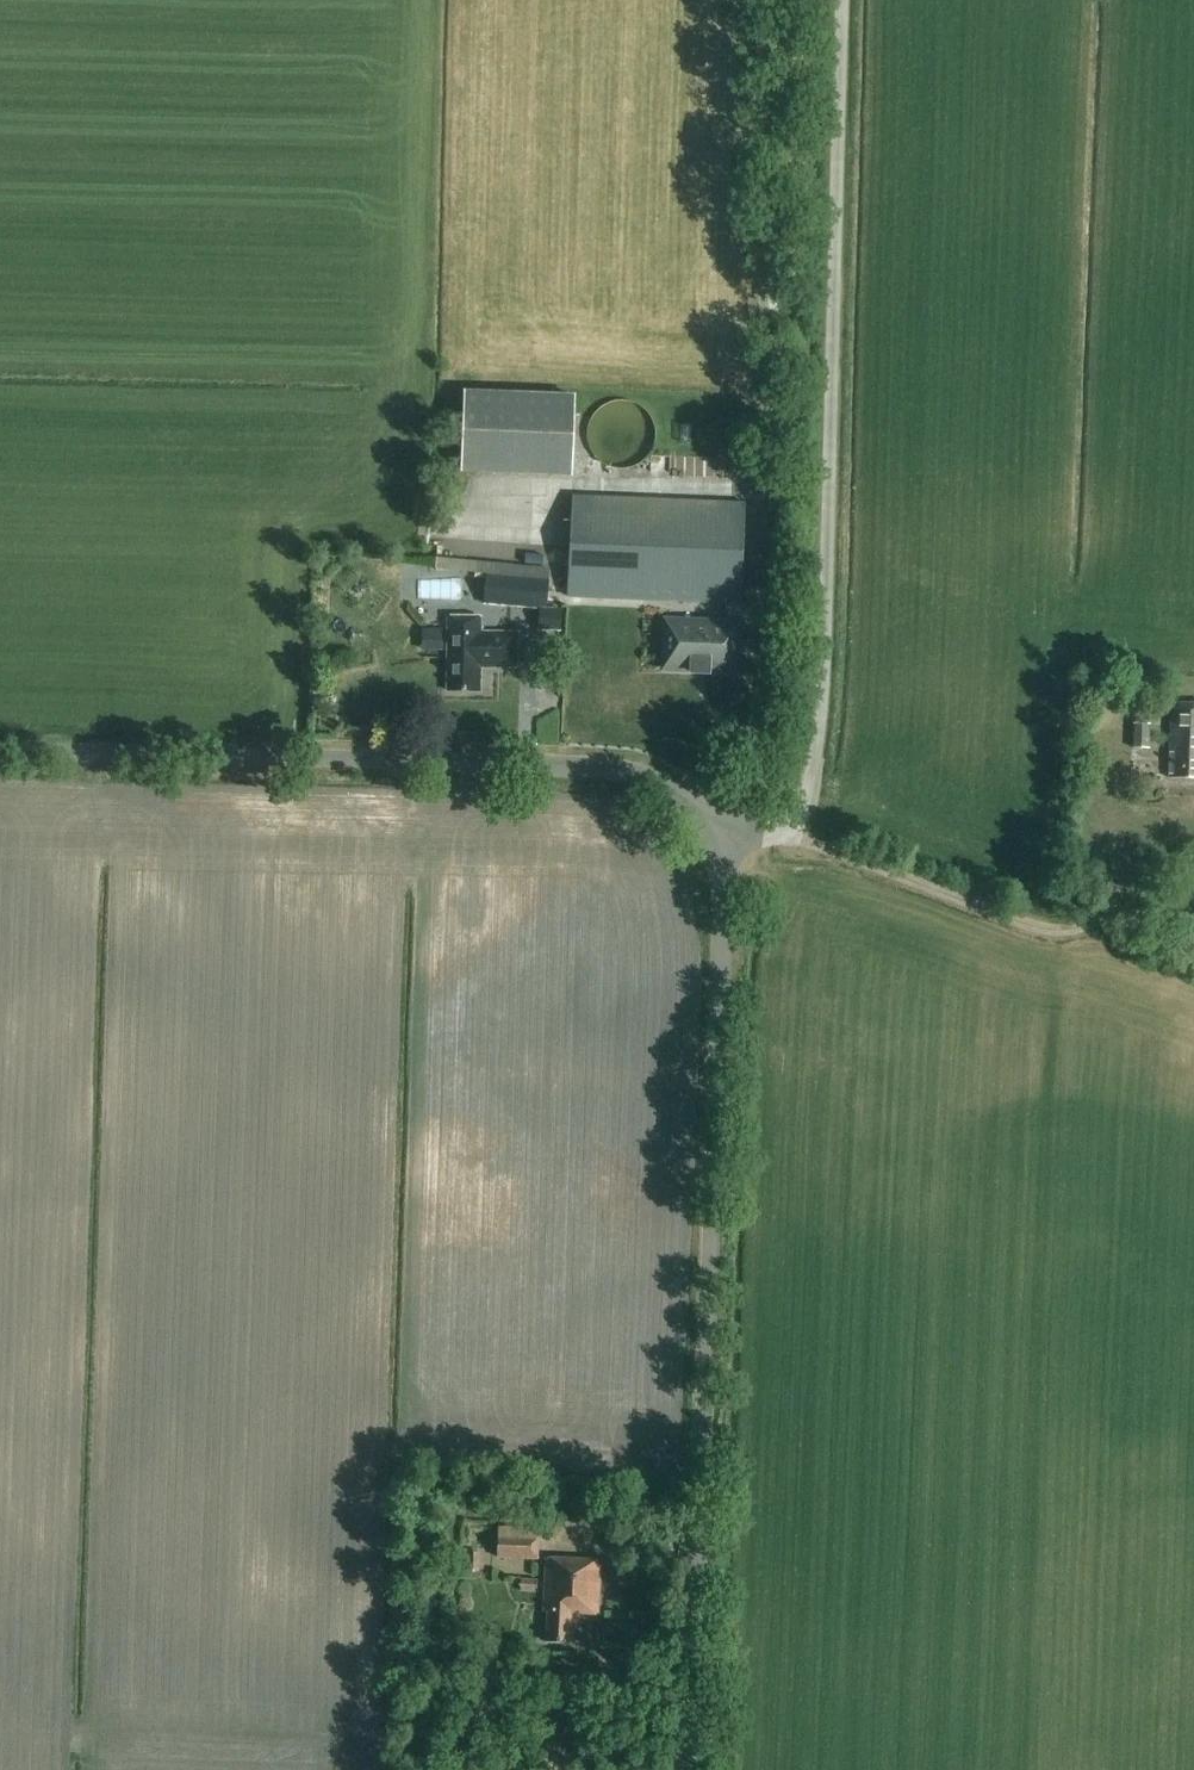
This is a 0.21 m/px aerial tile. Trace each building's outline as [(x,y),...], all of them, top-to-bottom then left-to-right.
[(464,391),(461,472),(572,476),(574,395),(464,391)] [(574,496),(568,596),(741,605),(746,505),(574,496)] [(546,608),(550,571),(475,565),(474,575),(499,577),(496,608),(540,612),(538,632),(559,633),(561,609),(546,608)] [(480,633),(480,617),(448,617),(448,692),(479,692),(480,667),(516,668),(516,634),(480,633)] [(739,675),(741,621),(662,618),(661,673),(739,675)] [(1172,705),(1170,778),(1193,779),(1193,705),(1172,705)] [(1133,725),(1133,749),(1149,749),(1149,725),(1133,725)] [(495,1560),(538,1561),(538,1529),(496,1528),(495,1560)] [(465,1552),(464,1572),(480,1573),(481,1553),(465,1552)] [(544,1613),(548,1613),(546,1643),(571,1644),(571,1630),(579,1631),(580,1615),(598,1615),(601,1561),(546,1559),(544,1613)] [(521,1579),(520,1592),(536,1593),(536,1579),(521,1579)]
